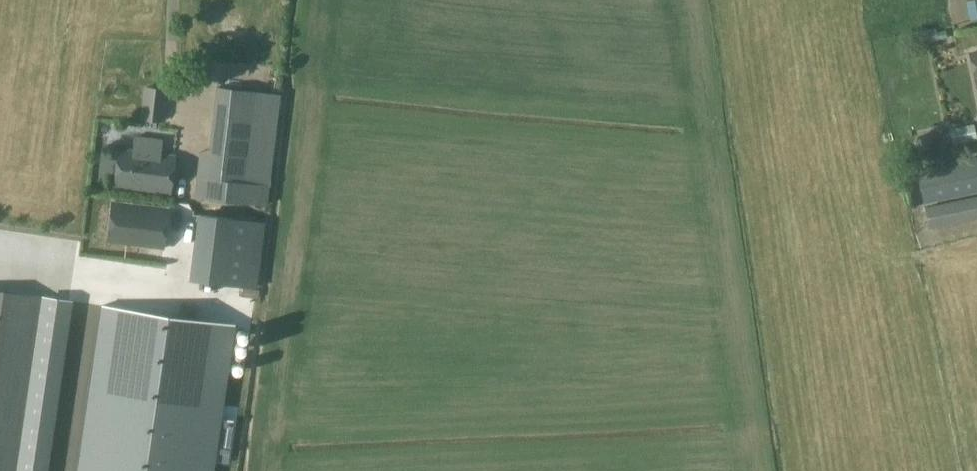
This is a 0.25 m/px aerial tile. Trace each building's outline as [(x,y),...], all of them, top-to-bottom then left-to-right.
[(198,176),(196,197),(204,198),(267,205),(280,95),(217,88),(209,154),(206,177),(198,176)] [(164,98),(144,95),(142,119),(161,122),(164,98)] [(952,144),(968,141),(976,140),(973,124),(949,129),(952,144)] [(917,136),(914,145),(920,152),(930,150),(932,141),(926,134),(917,136)] [(114,186),(170,193),(175,155),(119,148),(114,186)] [(976,193),(976,157),(915,170),(922,205),(976,193)] [(107,242),(164,249),(169,209),(112,202),(107,242)] [(266,223),(208,216),(206,232),(233,235),(227,285),(258,288),(266,223)] [(113,258),(113,268),(166,269),(167,260),(113,258)] [(46,296),(0,290),(0,470),(21,470),(46,296)] [(46,296),(21,470),(45,470),(71,300),(46,296)] [(105,305),(80,470),(212,470),(234,324),(105,305)]
